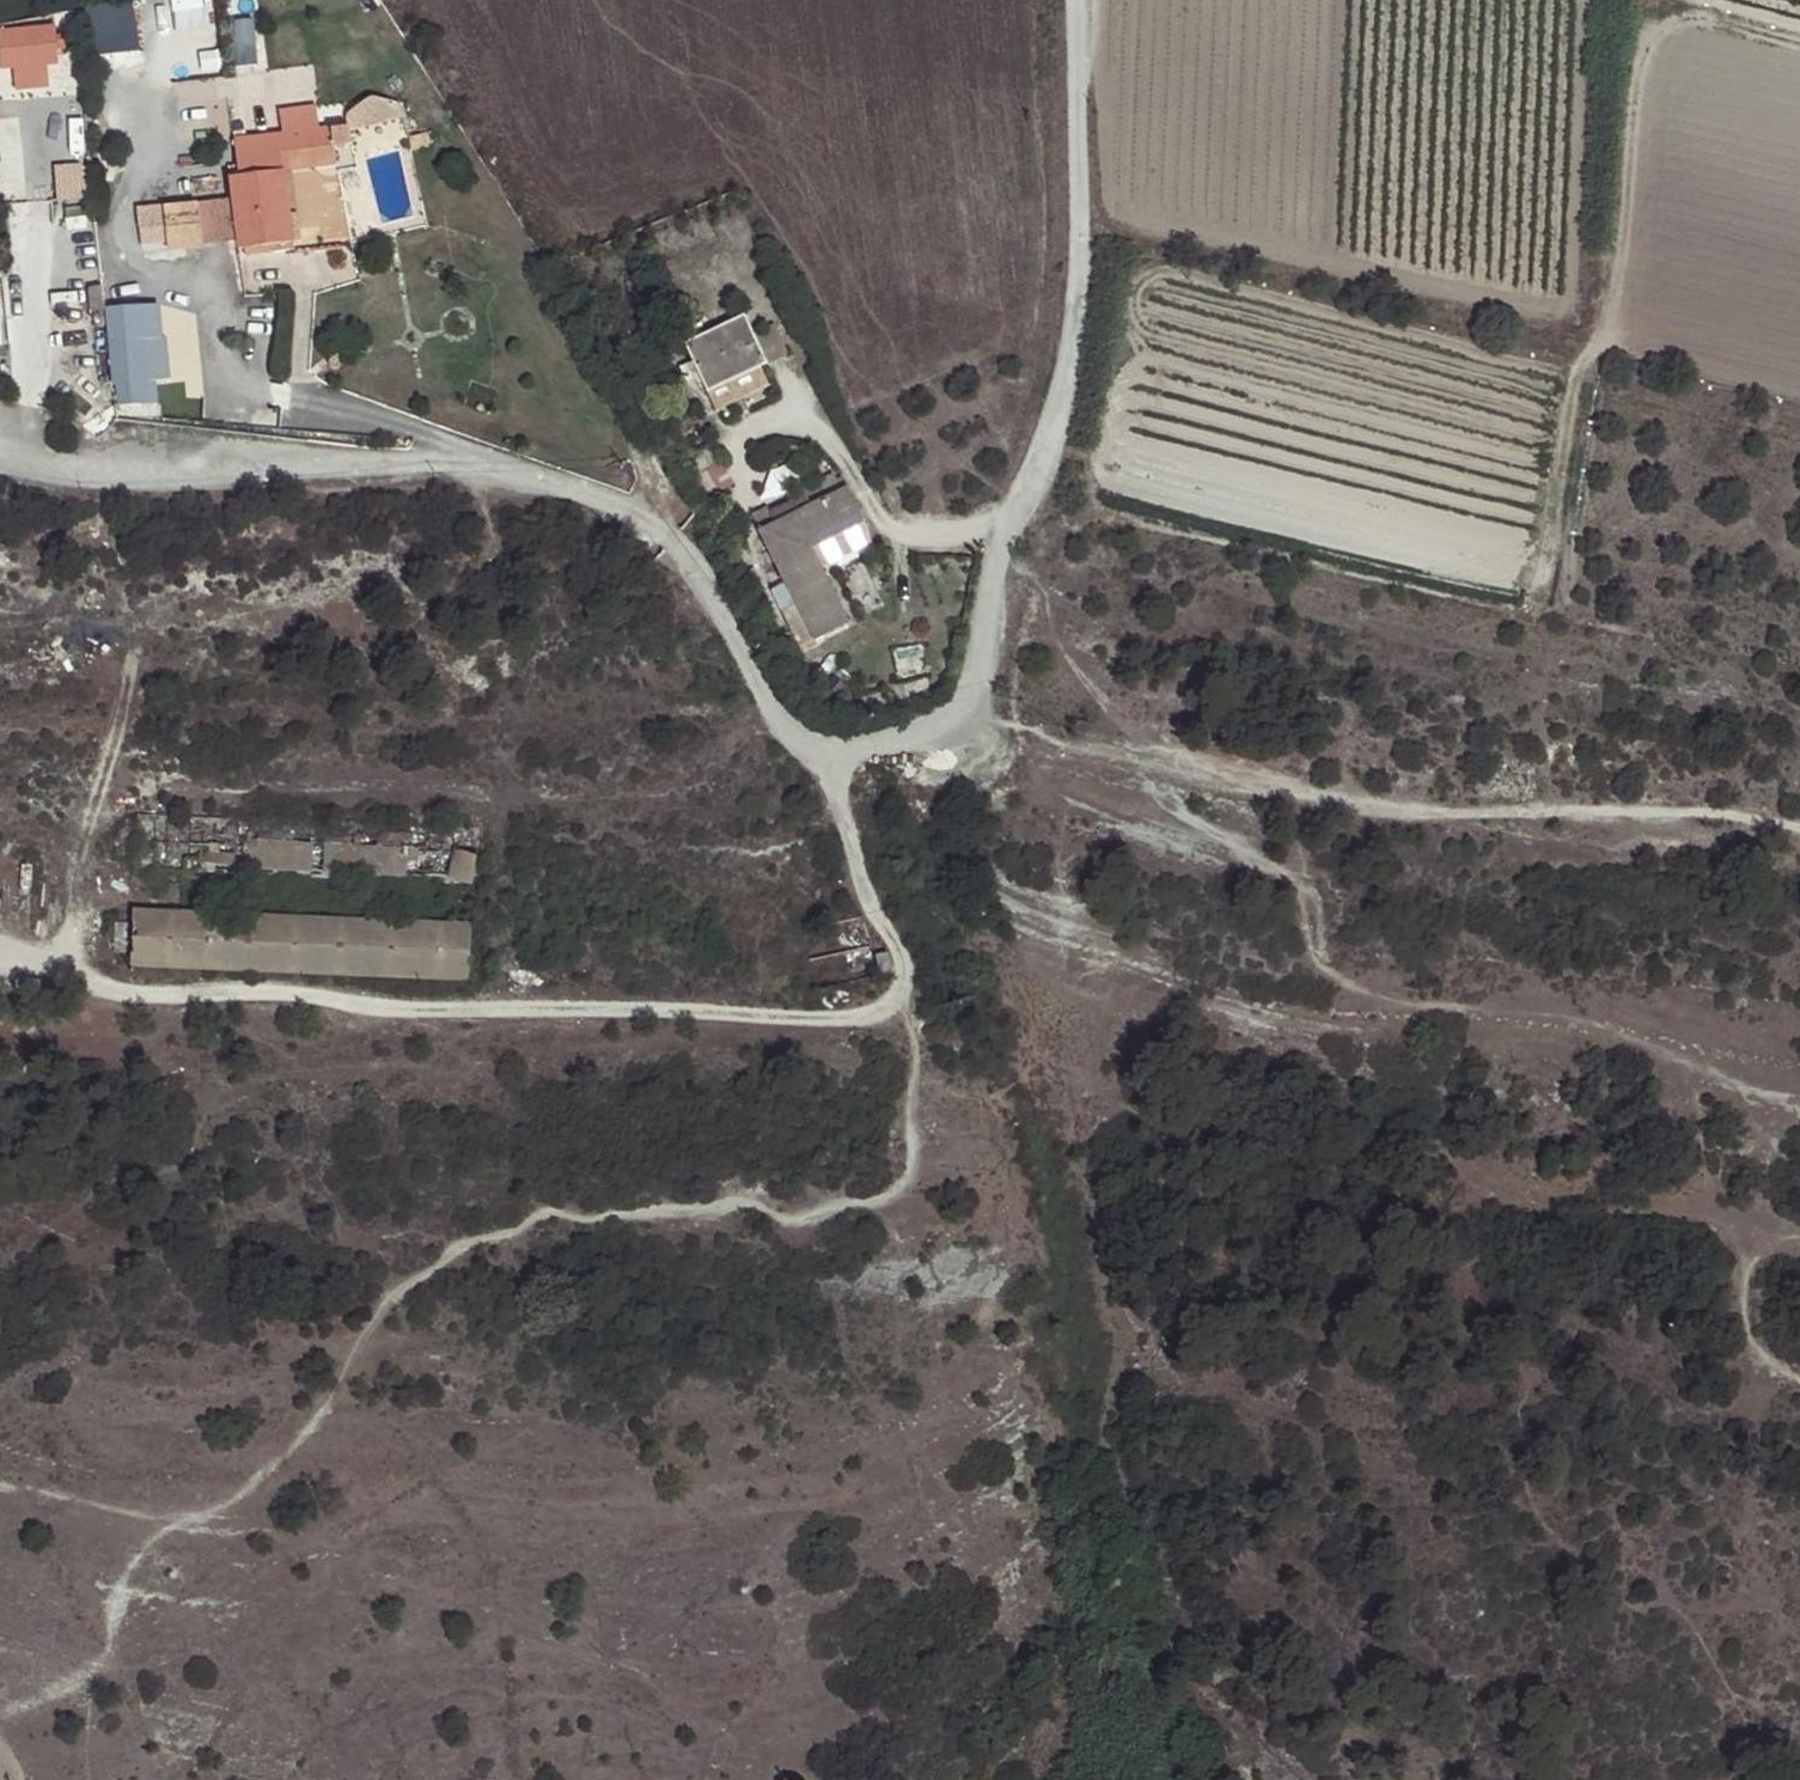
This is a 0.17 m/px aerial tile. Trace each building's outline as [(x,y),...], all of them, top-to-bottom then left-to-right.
[(120,1),(82,8),(87,31),(125,25),(120,1)] [(229,21),(236,64),(259,60),(252,17),(229,21)] [(0,29),(0,67),(10,66),(13,86),(47,84),(45,63),(58,61),(57,47),(56,35),(54,25),(0,29)] [(56,35),(57,47),(67,46),(66,34),(56,35)] [(348,126),(400,114),(398,106),(394,102),(376,97),(371,97),(367,98),(348,111),(346,115),(346,120),(348,126)] [(280,134),(316,130),(313,105),(277,110),(280,134)] [(236,240),(237,249),(243,248),(271,246),(292,243),(284,170),(283,162),(310,159),(311,167),(331,164),(329,147),(346,146),(343,126),(316,130),(280,134),(256,136),(232,139),(236,175),(228,176),(231,197),(236,240)] [(410,148),(431,144),(428,133),(408,137),(410,148)] [(284,170),(311,167),(310,159),(283,162),(284,170)] [(231,197),(160,205),(164,241),(165,248),(236,240),(231,197)] [(139,244),(164,241),(160,205),(135,208),(139,244)] [(292,243),(271,246),(272,253),(294,251),(292,243)] [(271,246),(243,248),(244,259),(272,256),(272,253),(271,246)] [(88,314),(103,313),(101,295),(87,297),(88,314)] [(158,339),(156,305),(105,308),(110,384),(113,384),(114,407),(138,405),(137,382),(143,382),(140,340),(158,339)] [(767,364),(743,314),(682,342),(715,411),(768,387),(759,368),(767,364)] [(799,647),(848,624),(812,549),(865,522),(843,476),(836,480),(841,490),(774,522),(766,505),(749,513),(783,582),(771,587),(782,609),(780,610),(799,647)] [(468,884),(470,829),(137,815),(134,869),(468,884)] [(465,981),(467,925),(133,910),(131,966),(465,981)] [(885,953),(873,956),(878,974),(878,975),(891,973),(885,953)]
